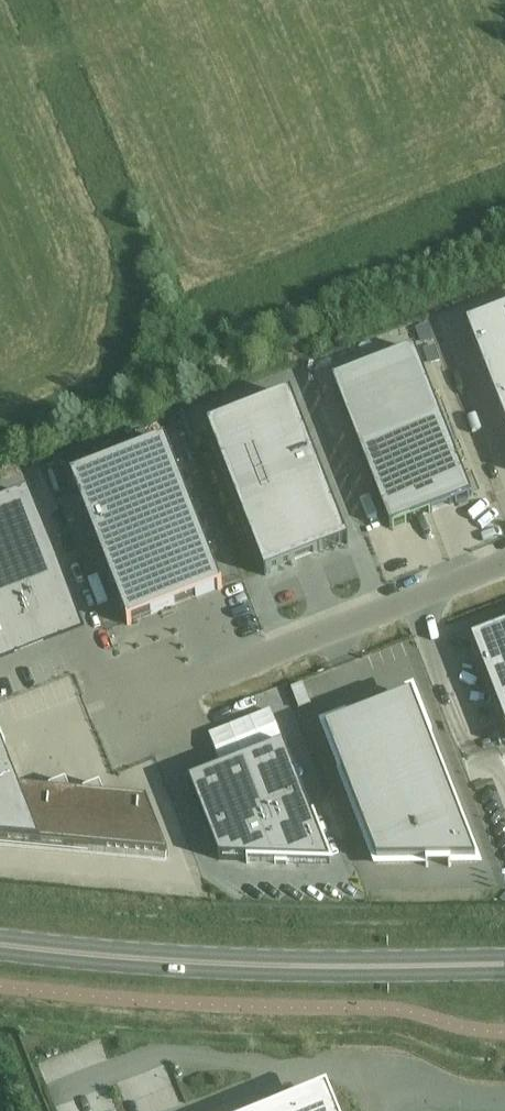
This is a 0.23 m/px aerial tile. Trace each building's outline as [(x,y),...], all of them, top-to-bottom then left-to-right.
[(467,323),(504,420),(504,308),(467,323)] [(414,349),(332,381),(390,528),(472,496),(414,349)] [(290,395),(207,427),(260,564),(264,575),(267,574),(266,571),(343,541),(345,544),(348,543),(290,395)] [(69,475),(128,625),(132,623),(131,621),(217,587),(218,589),(222,588),(164,438),(69,475)] [(0,505),(0,646),(56,625),(40,585),(62,576),(30,493),(0,505)] [(474,646),(504,726),(504,634),(474,646)] [(412,695),(325,729),(376,863),(426,862),(426,864),(428,864),(428,862),(448,862),(448,864),(450,864),(450,862),(476,862),(412,695)] [(282,740),(187,778),(217,855),(328,858),(282,740)] [(168,856),(146,800),(103,797),(101,790),(84,795),(70,794),(67,787),(51,792),(17,790),(0,742),(0,841),(168,856)] [(331,1100),(306,1110),(302,1100),(275,1110),(335,1110),(331,1100)]
